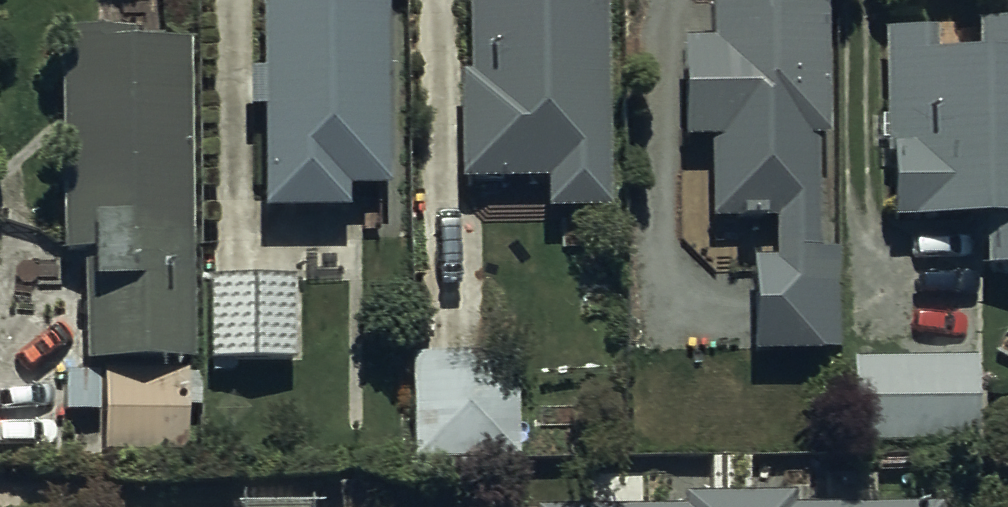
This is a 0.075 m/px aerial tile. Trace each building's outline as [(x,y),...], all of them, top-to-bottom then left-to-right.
[(259,12),(259,218),(342,218),(342,197),(385,197),(385,0),(314,0),(314,12),(259,12)] [(749,9),(702,9),(702,49),(681,49),(680,151),(704,152),(703,225),(771,226),(771,270),(748,270),(747,360),(835,361),(836,259),(811,259),(812,147),(824,147),(825,0),(749,0),(749,9)] [(608,1),(479,2),(479,72),(458,72),(458,171),(527,171),(527,210),(572,210),(572,167),(608,167),(608,1)] [(883,41),(886,231),(973,231),(974,278),(1007,279),(1007,33),(972,33),(973,71),(930,72),(930,40),(883,41)] [(131,42),(56,42),(58,260),(83,259),(82,372),(188,374),(186,53),(129,54),(131,42)] [(290,286),(207,286),(207,369),(290,369),(290,286)] [(975,357),(850,359),(851,444),(976,443),(975,357)] [(181,381),(98,381),(98,460),(181,460),(181,381)] [(539,503),(539,506),(945,506),(945,499),(798,501),(797,488),(686,489),(686,501),(539,503)]
